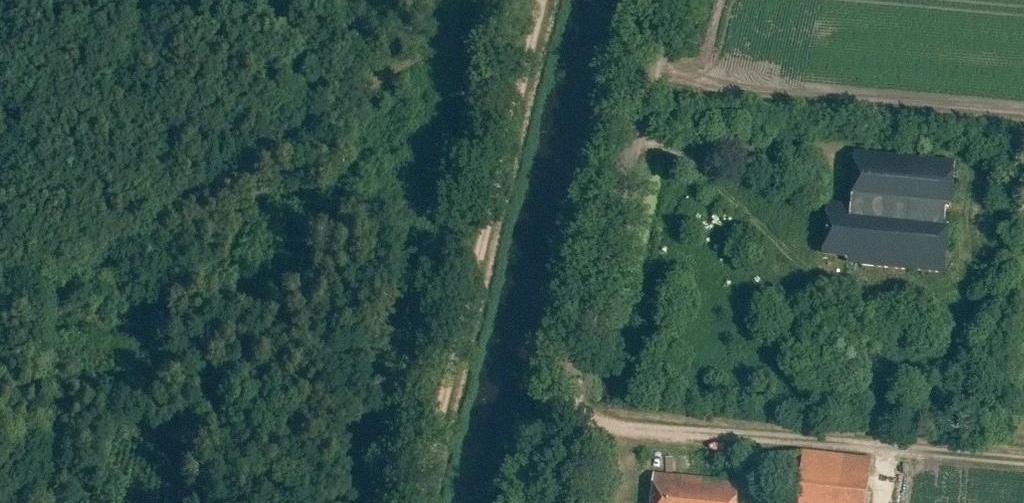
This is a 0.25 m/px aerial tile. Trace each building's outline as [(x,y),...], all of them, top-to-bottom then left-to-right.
[(954,163),(857,153),(853,198),(830,196),(824,252),(847,254),(847,259),(862,260),(861,264),(944,272),(954,163)] [(797,502),(866,502),(872,458),(803,450),(797,502)] [(652,502),(737,502),(739,482),(655,473),(652,502)]
